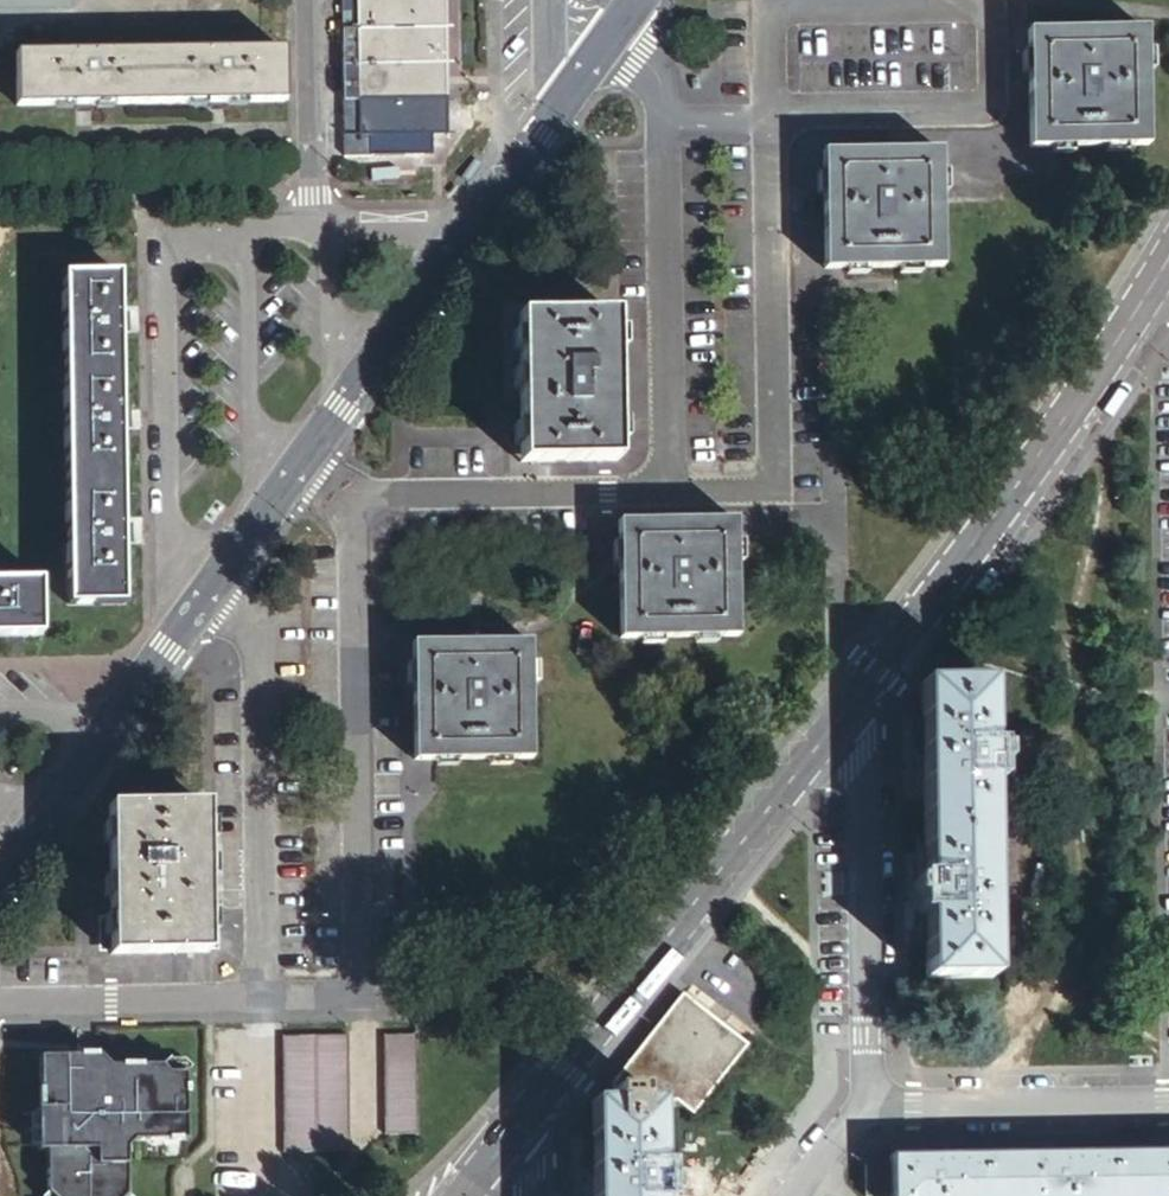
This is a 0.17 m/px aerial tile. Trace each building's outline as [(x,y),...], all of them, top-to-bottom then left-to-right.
[(432,162),(432,142),(430,0),(342,0),(344,163),(432,162)] [(448,142),(446,0),(430,0),(432,142),(448,142)] [(1144,32),(1028,34),(1030,150),(1146,148),(1144,32)] [(281,108),(280,55),(195,57),(195,55),(189,55),(189,57),(175,57),(175,56),(169,56),(169,57),(158,58),(158,56),(152,56),(152,58),(140,58),(140,56),(134,56),(134,58),(123,58),(123,56),(117,56),(117,58),(103,59),(103,57),(97,57),(97,59),(62,59),(62,57),(56,57),(57,59),(42,60),(42,57),(36,58),(37,60),(25,60),(25,58),(19,58),(19,60),(12,60),(13,113),(72,112),(72,116),(88,116),(88,112),(205,110),(205,114),(221,114),(221,109),(281,108)] [(938,152),(821,154),(823,270),(940,268),(938,152)] [(120,272),(65,272),(70,602),(125,602),(124,542),(132,542),(132,524),(124,524),(122,427),(130,427),(130,409),(122,410),(120,331),(128,330),(128,313),(120,313),(120,272)] [(612,316),(517,318),(519,465),(615,463),(612,316)] [(735,519),(619,521),(621,638),(737,636),(735,519)] [(45,632),(44,577),(0,578),(0,632),(45,632)] [(530,643),(413,645),(415,761),(532,759),(530,643)] [(989,684),(922,686),(927,977),(927,982),(993,981),(989,684)] [(204,808),(108,810),(111,957),(206,955),(204,808)] [(612,1086),(612,1103),(660,1102),(677,1102),(695,1116),(748,1047),(682,997),(612,1086)] [(414,1041),(381,1042),(383,1141),(416,1141),(414,1041)] [(346,1042),(280,1043),(281,1160),(347,1158),(346,1042)] [(76,1064),(76,1070),(88,1070),(96,1062),(89,1056),(76,1057),(76,1064)] [(76,1064),(37,1064),(38,1115),(35,1115),(36,1158),(45,1157),(46,1195),(126,1195),(125,1155),(132,1148),(185,1147),(183,1080),(166,1080),(159,1072),(108,1073),(96,1062),(88,1070),(76,1070),(76,1064)] [(166,1066),(159,1072),(166,1080),(183,1080),(190,1073),(183,1066),(166,1066)] [(591,1103),(592,1195),(661,1195),(660,1102),(612,1103),(591,1103)] [(891,1166),(891,1195),(1168,1195),(1168,1159),(890,1161),(891,1166)] [(891,1166),(865,1166),(865,1170),(865,1195),(891,1195),(891,1166)]
